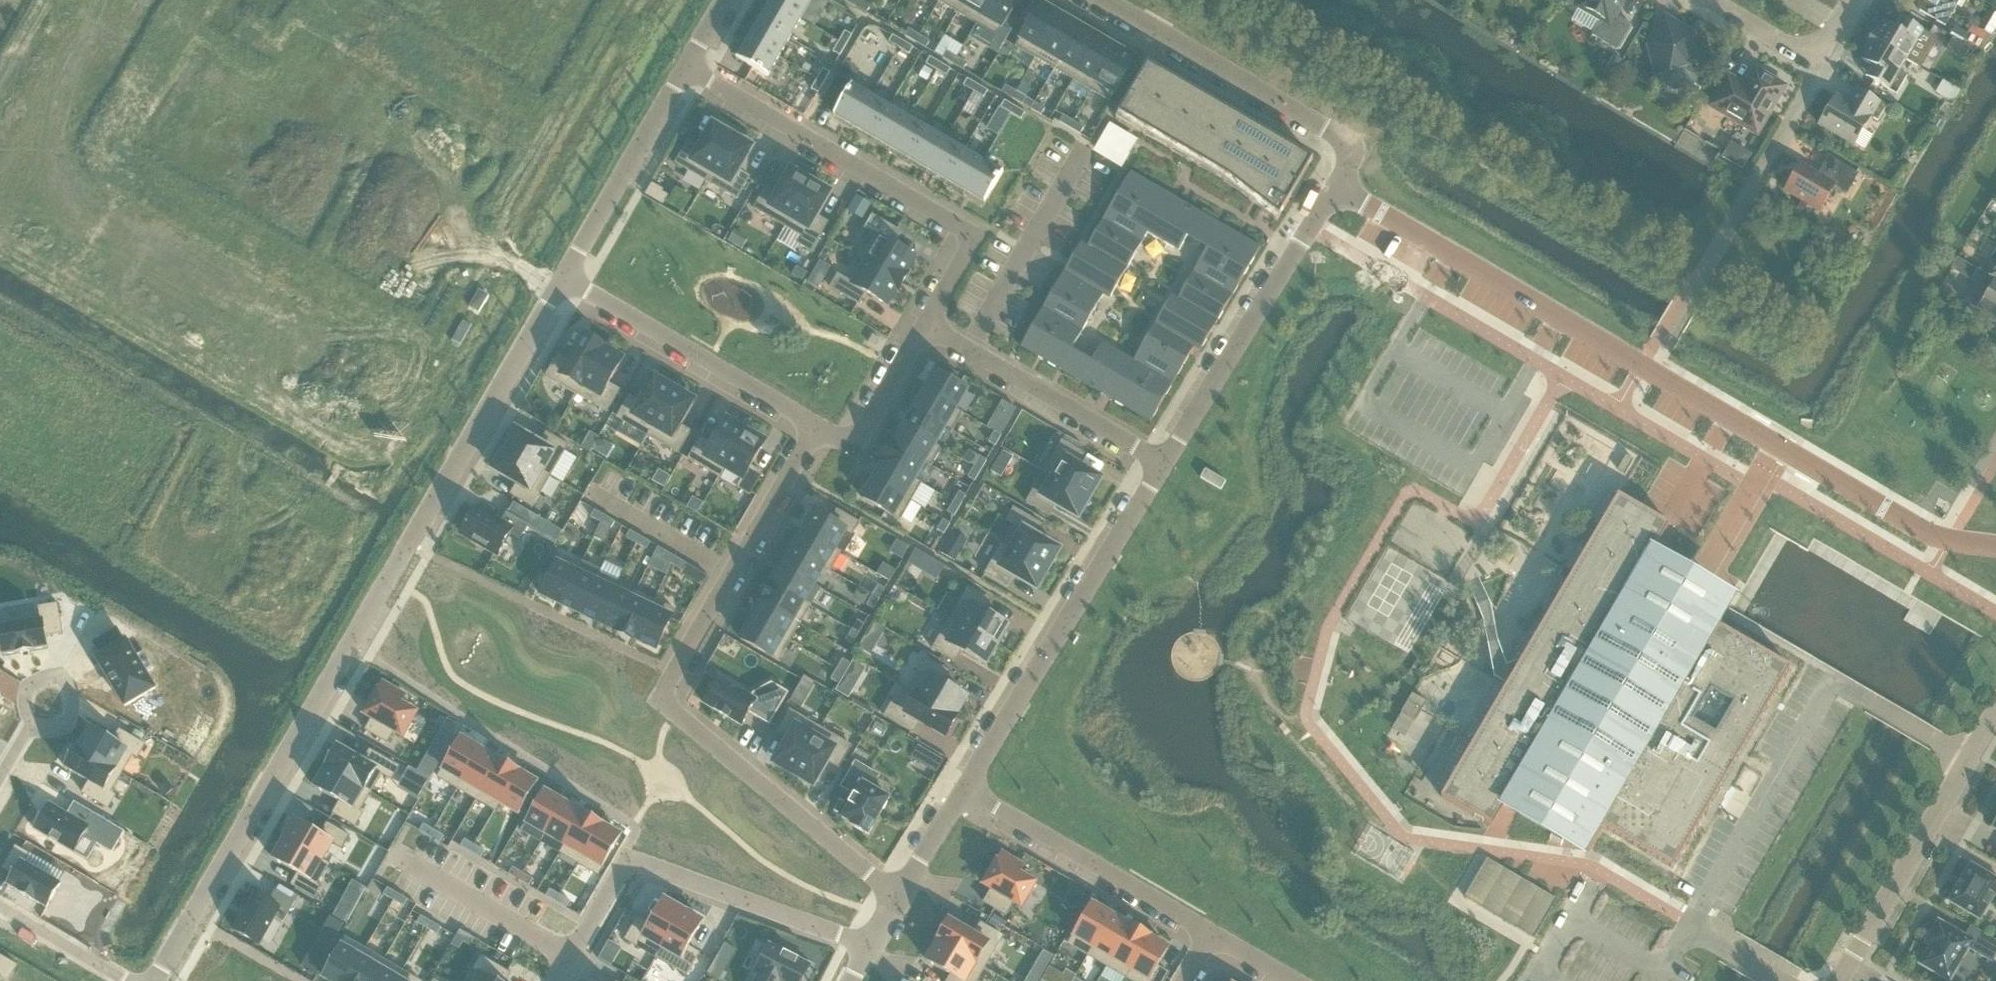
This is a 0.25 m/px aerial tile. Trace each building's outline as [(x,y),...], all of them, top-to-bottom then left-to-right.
[(110,9),(115,0),(94,0),(110,9)] [(141,13),(149,0),(119,0),(141,13)] [(770,1),(801,19),(813,0),(771,0),(770,1)] [(940,2),(958,13),(966,0),(941,0),(940,2)] [(958,13),(977,23),(990,0),(966,0),(958,13)] [(969,37),(999,55),(1018,21),(1009,16),(1018,0),(990,0),(977,23),(969,37)] [(1626,0),(1584,0),(1579,8),(1602,21),(1593,35),(1618,50),(1632,25),(1617,16),(1626,0)] [(1926,0),(1920,10),(1946,26),(1957,6),(1961,0),(1926,0)] [(512,1),(506,11),(515,16),(521,6),(512,1)] [(770,1),(760,20),(791,38),(801,19),(770,1)] [(861,1),(857,8),(867,14),(871,7),(861,1)] [(1041,4),(1016,46),(1036,58),(1061,17),(1054,13),(1055,12),(1041,4)] [(1871,39),(1906,60),(1918,66),(1935,37),(1932,35),(1911,22),(1899,16),(1893,26),(1884,21),(1878,32),(1876,30),(1871,39)] [(1061,17),(1036,58),(1055,69),(1080,26),(1068,19),(1067,21),(1061,17)] [(760,20),(749,39),(780,57),(791,38),(760,20)] [(499,21),(493,32),(503,37),(509,27),(499,21)] [(1695,66),(1703,64),(1695,33),(1676,22),(1659,27),(1648,45),(1657,76),(1664,74),(1667,85),(1676,90),(1678,97),(1693,93),(1691,86),(1693,85),(1698,77),(1695,66)] [(1989,34),(1973,24),(1964,40),(1980,49),(1989,34)] [(1080,26),(1055,69),(1073,80),(1098,38),(1091,35),(1092,33),(1080,26)] [(910,29),(906,36),(916,42),(920,35),(910,29)] [(846,31),(840,42),(847,46),(853,35),(846,31)] [(493,32),(487,42),(497,47),(503,37),(493,32)] [(893,35),(889,42),(900,48),(904,41),(893,35)] [(920,35),(916,42),(927,48),(931,41),(920,35)] [(1098,38),(1073,80),(1092,91),(1117,49),(1110,45),(1111,44),(1098,37),(1098,38)] [(1965,58),(1971,47),(1954,37),(1948,48),(1965,58)] [(749,39),(737,58),(749,64),(748,65),(749,65),(768,76),(780,57),(749,39)] [(1900,71),(1906,60),(1871,39),(1866,47),(1868,49),(1862,59),(1882,71),(1876,81),(1897,94),(1908,75),(1900,71)] [(904,41),(900,48),(910,54),(914,47),(904,41)] [(840,42),(834,52),(841,56),(847,46),(840,42)] [(1005,47),(1000,56),(1008,61),(1013,52),(1005,47)] [(1117,49),(1092,91),(1112,102),(1137,59),(1124,52),(1123,53),(1117,49)] [(947,51),(943,58),(953,64),(957,57),(947,51)] [(931,57),(927,64),(937,70),(941,63),(931,57)] [(957,57),(953,64),(964,70),(968,63),(957,57)] [(845,61),(837,75),(853,84),(861,70),(845,61)] [(941,63),(937,70),(947,76),(951,69),(941,63)] [(1123,108),(1117,119),(1226,182),(1262,210),(1278,221),(1314,159),(1149,64),(1123,108)] [(925,65),(919,75),(927,80),(933,70),(925,65)] [(1761,130),(1786,86),(1755,68),(1742,92),(1724,82),(1710,107),(1754,132),(1761,130)] [(824,69),(818,79),(825,83),(831,73),(824,69)] [(190,73),(185,82),(195,88),(200,79),(190,73)] [(200,79),(195,88),(205,94),(211,85),(200,79)] [(818,79),(812,89),(819,93),(825,83),(818,79)] [(968,79),(964,86),(974,92),(978,85),(968,79)] [(842,104),(835,115),(854,126),(872,95),(853,84),(842,103),(841,104),(842,104)] [(978,85),(974,92),(985,98),(989,91),(978,85)] [(1007,86),(1003,92),(1013,99),(1017,92),(1007,86)] [(1017,92),(1013,99),(1023,105),(1027,98),(1017,92)] [(1879,121),(1887,107),(1863,93),(1855,106),(1837,96),(1820,125),(1855,145),(1871,116),(1879,121)] [(225,94),(220,103),(230,109),(236,100),(225,94)] [(872,95),(854,126),(873,137),(891,106),(872,95)] [(266,96),(261,105),(271,111),(277,102),(266,96)] [(236,100),(230,109),(240,115),(246,106),(236,100)] [(1005,100),(1001,107),(1012,113),(1016,107),(1005,100)] [(277,102),(271,111),(282,117),(287,108),(277,102)] [(1035,102),(1031,109),(1042,115),(1046,108),(1035,102)] [(891,106),(873,137),(892,148),(910,117),(891,106)] [(1016,107),(1012,113),(1022,119),(1026,113),(1016,107)] [(261,114),(255,123),(265,129),(271,120),(261,114)] [(1064,115),(1060,122),(1070,128),(1074,122),(1064,115)] [(302,117),(296,126),(307,132),(312,123),(302,117)] [(910,117),(892,148),(910,159),(928,128),(910,117)] [(1940,129),(1944,122),(1937,118),(1933,124),(1940,129)] [(271,120),(265,129),(276,135),(281,126),(271,120)] [(1074,122),(1070,128),(1081,135),(1085,128),(1074,122)] [(312,123),(307,132),(317,138),(322,129),(312,123)] [(440,124),(434,135),(443,140),(449,130),(440,124)] [(689,141),(677,163),(707,181),(733,136),(732,135),(714,125),(700,148),(689,141)] [(928,128),(910,159),(929,170),(947,138),(928,128)] [(1112,128),(1098,151),(1122,164),(1135,141),(1112,128)] [(1697,149),(1718,159),(1726,142),(1706,132),(1697,149)] [(296,135),(290,144),(301,150),(306,141),(296,135)] [(434,135),(428,145),(437,150),(443,140),(434,135)] [(733,136),(707,181),(738,199),(750,177),(739,171),(753,147),(735,137),(735,136),(733,136)] [(337,137),(332,146),(342,152),(347,143),(337,137)] [(947,138),(929,170),(948,180),(966,149),(947,138)] [(306,141),(301,150),(311,156),(316,147),(306,141)] [(347,143),(342,152),(352,158),(358,149),(347,143)] [(1731,143),(1723,158),(1744,171),(1753,156),(1731,143)] [(966,149),(948,180),(966,191),(985,160),(966,149)] [(421,156),(415,166),(425,171),(431,161),(421,156)] [(1848,193),(1859,174),(1830,157),(1819,174),(1802,164),(1786,191),(1820,212),(1836,186),(1848,193)] [(372,158),(367,167),(377,173),(383,164),(372,158)] [(985,160),(966,191),(986,202),(992,191),(993,192),(993,191),(1004,172),(985,160)] [(383,164),(377,173),(388,179),(393,170),(383,164)] [(415,166),(409,176),(419,181),(425,171),(415,166)] [(767,187),(755,209),(785,227),(812,181),(810,180),(810,181),(792,170),(779,193),(767,187)] [(1082,242),(1021,347),(1061,370),(1104,295),(1110,299),(1149,233),(1180,251),(1202,212),(1179,199),(1171,194),(1132,171),(1089,246),(1084,243),(1082,242)] [(812,181),(785,227),(804,237),(800,244),(812,251),(829,223),(818,216),(831,193),(813,182),(812,181)] [(651,185),(646,195),(664,205),(669,196),(651,185)] [(403,187),(397,197),(406,202),(412,192),(403,187)] [(858,195),(850,208),(864,216),(872,203),(858,195)] [(397,197),(391,207),(401,213),(406,202),(397,197)] [(873,232),(859,256),(866,260),(905,282),(910,272),(909,272),(917,257),(895,244),(902,232),(873,215),(866,228),(873,232)] [(385,218),(379,228),(388,233),(394,223),(385,218)] [(1104,342),(1081,381),(1151,422),(1195,348),(1201,351),(1262,247),(1222,224),(1179,298),(1173,295),(1135,360),(1104,342)] [(1994,246),(1995,243),(1995,227),(1989,224),(1981,239),(1994,246)] [(379,228),(373,238),(382,244),(388,233),(379,228)] [(367,249),(361,259),(370,265),(376,254),(367,249)] [(361,259),(355,270),(364,275),(370,265),(361,259)] [(397,259),(388,275),(424,296),(433,280),(397,259)] [(839,275),(831,288),(860,304),(867,293),(889,306),(898,291),(899,292),(905,282),(866,260),(853,283),(839,275)] [(798,266),(792,274),(803,280),(808,272),(798,266)] [(1989,275),(1978,269),(1972,281),(1977,284),(1966,303),(1995,320),(1995,280),(1989,275)] [(815,271),(809,282),(819,288),(825,277),(815,271)] [(388,275),(379,291),(414,312),(424,296),(388,275)] [(1969,306),(1964,315),(1973,320),(1978,311),(1969,306)] [(559,354),(547,376),(577,394),(605,347),(585,336),(570,361),(559,354)] [(605,347),(577,394),(608,412),(621,390),(609,384),(624,360),(620,358),(621,357),(605,348),(606,348),(605,347)] [(931,385),(927,392),(957,409),(968,389),(937,371),(930,384),(931,385)] [(631,396),(618,417),(648,435),(675,389),(674,388),(674,389),(656,378),(642,402),(631,396)] [(675,389),(648,435),(679,453),(692,431),(681,425),(695,401),(676,390),(677,390),(675,389)] [(920,403),(917,409),(946,426),(953,430),(963,413),(957,409),(927,392),(926,391),(919,402),(920,403)] [(999,408),(988,427),(995,431),(1002,435),(1013,416),(999,408)] [(912,415),(905,426),(936,444),(946,426),(917,409),(913,416),(912,415)] [(702,437),(689,459),(721,477),(726,468),(725,468),(747,431),(745,430),(727,420),(713,444),(702,437)] [(900,438),(896,444),(926,462),(933,466),(943,448),(936,444),(905,426),(899,437),(900,438)] [(506,448),(505,449),(551,476),(569,446),(547,433),(541,444),(517,430),(506,448)] [(747,431),(725,468),(726,468),(743,478),(738,488),(750,495),(763,473),(752,466),(766,442),(748,432),(748,431),(747,431)] [(995,431),(989,442),(996,446),(1002,436),(1002,435),(995,431)] [(600,438),(594,450),(608,458),(614,446),(600,438)] [(1063,441),(1045,472),(1054,477),(1090,498),(1091,497),(1091,496),(1101,478),(1078,465),(1085,454),(1063,441)] [(895,443),(884,461),(915,479),(922,483),(926,485),(936,468),(933,466),(926,462),(896,444),(895,444),(895,443)] [(505,451),(494,469),(518,483),(512,494),(533,507),(551,476),(505,449),(504,451),(505,451)] [(1004,450),(998,460),(1008,466),(1014,456),(1004,450)] [(1627,455),(1618,469),(1626,474),(1634,459),(1627,455)] [(981,456),(975,467),(982,471),(988,460),(981,456)] [(879,473),(876,480),(912,501),(922,483),(915,479),(884,461),(884,462),(884,463),(878,472),(879,473)] [(975,467),(969,477),(976,481),(982,471),(975,467)] [(658,473),(654,482),(665,489),(672,477),(663,472),(658,473)] [(1034,490),(1027,502),(1049,515),(1056,504),(1079,517),(1089,499),(1090,499),(1090,498),(1054,477),(1043,495),(1034,490)] [(871,486),(863,498),(901,520),(912,501),(876,480),(872,486),(871,486)] [(960,491),(954,502),(961,506),(967,496),(960,491)] [(1723,628),(1715,623),(1699,651),(1682,640),(1685,635),(1635,606),(1642,595),(1650,600),(1654,592),(1646,588),(1660,564),(1651,559),(1671,525),(1653,515),(1635,504),(1625,498),(1622,497),(1620,495),(1618,498),(1606,517),(1599,513),(1594,522),(1601,526),(1590,545),(1583,541),(1578,550),(1585,554),(1574,573),(1565,568),(1560,576),(1569,581),(1558,600),(1554,598),(1551,604),(1554,605),(1541,628),(1534,624),(1529,633),(1536,637),(1493,710),(1486,706),(1480,715),(1487,720),(1477,738),(1469,734),(1469,735),(1464,743),(1471,747),(1442,797),(1490,825),(1494,827),(1507,805),(1516,810),(1515,811),(1574,846),(1590,817),(1599,822),(1598,824),(1605,828),(1674,868),(1699,825),(1705,815),(1707,817),(1709,810),(1758,726),(1762,722),(1761,721),(1791,668),(1730,632),(1726,629),(1723,628)] [(954,502),(948,512),(955,516),(961,506),(954,502)] [(476,508),(461,533),(482,545),(481,547),(495,555),(496,553),(499,555),(511,533),(520,539),(528,525),(508,513),(502,523),(476,508)] [(1014,524),(1004,543),(1012,548),(1049,569),(1050,568),(1049,568),(1060,549),(1037,536),(1043,525),(1015,508),(1008,520),(1014,524)] [(596,510),(592,517),(602,523),(606,516),(596,510)] [(808,525),(804,531),(805,532),(842,553),(841,554),(843,555),(855,535),(853,534),(860,523),(838,510),(832,521),(816,512),(808,525)] [(606,516),(602,523),(612,529),(616,522),(606,516)] [(540,517),(533,530),(546,538),(556,544),(564,531),(553,525),(540,517)] [(944,519),(938,530),(945,534),(951,524),(944,519)] [(631,531),(627,537),(637,543),(641,536),(631,531)] [(800,538),(794,549),(825,567),(824,568),(831,572),(841,554),(842,553),(805,532),(804,531),(800,538)] [(641,536),(637,543),(647,549),(651,542),(641,536)] [(1004,543),(986,574),(1008,586),(1014,575),(1037,589),(1048,570),(1049,569),(1012,548),(1004,543)] [(946,547),(942,554),(956,562),(960,555),(946,547)] [(787,560),(784,567),(785,567),(815,585),(824,568),(825,567),(794,549),(787,560)] [(910,561),(921,567),(928,556),(916,549),(910,561)] [(552,551),(540,572),(551,577),(542,595),(556,602),(557,601),(563,604),(582,565),(561,556),(552,551)] [(666,551),(662,558),(672,564),(677,557),(666,551)] [(677,557),(672,564),(683,570),(687,563),(677,557)] [(563,604),(563,605),(569,608),(581,614),(600,574),(601,570),(583,562),(582,565),(563,604)] [(884,563),(878,574),(890,581),(896,570),(884,563)] [(774,583),(773,584),(811,606),(821,589),(814,585),(815,585),(785,567),(784,567),(780,573),(774,583)] [(600,574),(581,614),(593,619),(600,622),(600,621),(615,590),(616,590),(619,583),(600,574)] [(773,584),(763,601),(763,602),(801,624),(811,606),(773,584)] [(879,585),(873,595),(880,599),(886,589),(879,585)] [(969,588),(951,618),(998,645),(998,644),(1009,626),(984,612),(991,600),(969,588)] [(600,621),(600,622),(618,631),(633,599),(633,598),(616,590),(615,590),(600,621)] [(618,631),(618,632),(636,640),(637,640),(655,600),(636,591),(633,598),(633,599),(618,631)] [(873,595),(867,605),(874,609),(880,599),(873,595)] [(1522,595),(1516,604),(1529,614),(1536,604),(1522,595)] [(655,600),(637,640),(643,643),(657,650),(676,610),(655,600)] [(757,613),(753,620),(754,620),(791,642),(801,624),(763,602),(757,613)] [(0,634),(0,651),(3,650),(4,655),(18,653),(34,651),(34,650),(48,648),(46,636),(63,633),(58,604),(40,608),(42,621),(30,623),(29,619),(13,622),(14,626),(0,628),(0,632),(0,634)] [(951,618),(934,649),(955,662),(962,651),(986,665),(996,646),(997,647),(998,645),(951,618)] [(749,626),(741,639),(779,661),(791,642),(754,620),(753,620),(749,626)] [(859,620),(853,630),(860,634),(866,624),(859,620)] [(117,628),(93,642),(102,656),(97,659),(108,677),(115,689),(126,707),(156,689),(146,673),(154,668),(145,652),(137,657),(127,641),(126,642),(117,628)] [(853,630),(847,641),(854,645),(860,634),(853,630)] [(864,639),(859,647),(871,654),(876,646),(864,639)] [(844,659),(838,669),(845,673),(850,663),(844,659)] [(928,659),(910,690),(957,717),(958,716),(957,716),(966,701),(965,700),(967,697),(943,683),(949,672),(928,659)] [(838,669),(832,679),(839,683),(845,673),(838,669)] [(846,676),(837,691),(850,699),(859,684),(846,676)] [(719,678),(705,703),(716,710),(718,711),(729,718),(729,717),(743,725),(750,713),(770,725),(789,692),(772,682),(754,693),(752,697),(719,678)] [(384,682),(365,714),(373,719),(367,730),(388,743),(395,732),(404,737),(418,713),(402,703),(406,695),(384,682)] [(892,704),(885,716),(914,733),(920,722),(946,737),(957,717),(910,690),(899,708),(892,704)] [(795,692),(790,700),(802,707),(806,699),(795,692)] [(1413,693),(1402,711),(1417,720),(1427,702),(1415,695),(1413,693)] [(789,739),(775,763),(794,773),(793,774),(795,774),(822,728),(803,717),(791,710),(778,732),(789,739)] [(449,719),(419,771),(432,779),(462,726),(449,719)] [(79,747),(78,748),(123,774),(134,755),(139,758),(146,745),(121,730),(114,741),(91,727),(79,747)] [(822,728),(795,774),(796,775),(814,785),(828,761),(840,768),(852,746),(840,739),(822,728)] [(462,738),(439,777),(458,789),(479,754),(481,750),(462,738)] [(338,746),(326,768),(327,768),(328,767),(372,793),(383,774),(392,779),(400,767),(371,750),(364,761),(338,746)] [(73,749),(65,762),(69,764),(66,768),(90,782),(84,793),(109,808),(116,796),(111,793),(123,774),(78,748),(76,751),(73,749)] [(479,754),(458,789),(477,800),(500,761),(499,760),(481,750),(479,754)] [(930,753),(923,766),(936,773),(943,761),(930,753)] [(500,761),(477,800),(497,811),(501,803),(500,803),(518,771),(519,772),(520,771),(500,759),(499,760),(500,761)] [(857,762),(842,787),(856,795),(843,818),(852,824),(852,825),(869,835),(891,798),(873,788),(880,776),(857,762)] [(327,768),(316,788),(341,802),(334,813),(356,826),(363,814),(360,812),(372,793),(328,767),(327,768)] [(518,771),(500,803),(501,803),(520,814),(538,783),(519,772),(518,771)] [(175,789),(168,781),(161,788),(167,795),(175,789)] [(545,791),(522,831),(542,842),(565,803),(545,791)] [(40,821),(35,829),(75,852),(84,836),(98,844),(113,853),(125,831),(75,802),(68,814),(50,803),(46,811),(45,811),(39,821),(40,821)] [(565,803),(542,842),(561,853),(583,814),(582,813),(565,803)] [(583,814),(561,853),(579,864),(602,825),(603,825),(604,824),(593,818),(583,812),(582,813),(583,814)] [(297,820),(285,840),(323,861),(323,860),(333,843),(343,849),(350,836),(328,824),(322,835),(297,820)] [(424,824),(420,831),(430,837),(435,830),(424,824)] [(602,825),(579,864),(599,875),(622,836),(603,825),(602,825)] [(152,836),(142,830),(138,837),(148,843),(152,836)] [(435,830),(430,837),(441,843),(445,836),(435,830)] [(465,839),(461,846),(472,852),(476,845),(465,839)] [(285,840),(274,859),(299,874),(293,885),(314,898),(322,885),(319,884),(330,864),(323,860),(323,861),(285,840)] [(476,845),(472,852),(481,858),(486,851),(476,845)] [(17,847),(4,869),(15,875),(9,886),(21,893),(35,902),(35,901),(48,908),(62,885),(24,863),(29,854),(17,847)] [(1003,852),(984,885),(992,889),(985,902),(1006,915),(1014,902),(1022,907),(1036,883),(1020,873),(1025,865),(1003,852)] [(1488,858),(1465,897),(1535,938),(1558,899),(1488,858)] [(1963,877),(1957,887),(1958,888),(1950,902),(1980,920),(1995,893),(1995,878),(1972,864),(1964,878),(1963,877)] [(514,867),(510,874),(520,880),(524,873),(514,867)] [(524,873),(520,880),(530,886),(534,879),(524,873)] [(388,888),(385,894),(395,900),(399,893),(388,888)] [(551,889),(547,896),(557,902),(561,895),(551,889)] [(256,894),(235,930),(260,944),(276,918),(284,923),(296,902),(292,900),(277,891),(276,891),(269,902),(256,894)] [(399,893),(395,900),(405,906),(409,899),(399,893)] [(561,895),(557,902),(567,908),(571,901),(561,895)] [(639,918),(626,940),(657,957),(684,911),(665,899),(650,924),(639,918)] [(1092,904),(1069,944),(1089,955),(1112,916),(1092,904)] [(339,908),(335,916),(348,923),(353,915),(339,908)] [(684,911),(657,957),(687,975),(700,953),(689,947),(704,922),(684,911)] [(422,916),(418,923),(428,929),(432,922),(422,916)] [(1112,916),(1089,955),(1107,966),(1131,926),(1130,926),(1112,916)] [(322,934),(335,942),(345,925),(332,917),(322,934)] [(950,920),(938,941),(939,942),(939,941),(985,967),(1003,936),(982,923),(975,934),(950,920)] [(1935,940),(1921,964),(1950,980),(1969,948),(1992,961),(1995,954),(1995,940),(1972,926),(1966,936),(1939,921),(1930,937),(1935,940)] [(432,922),(428,929),(438,934),(442,928),(432,922)] [(1131,926),(1107,966),(1126,977),(1149,937),(1150,938),(1151,937),(1130,925),(1130,926),(1131,926)] [(1126,977),(1133,980),(1165,980),(1169,973),(1158,967),(1169,949),(1150,938),(1149,937),(1126,977)] [(324,977),(331,980),(348,980),(366,949),(346,938),(324,977)] [(927,961),(951,975),(948,980),(977,980),(985,967),(939,941),(939,942),(927,961)] [(756,980),(803,980),(811,964),(770,944),(756,973),(759,975),(756,980)] [(385,960),(366,949),(348,980),(373,980),(385,960)] [(326,958),(313,950),(304,966),(316,973),(326,958)] [(2,978),(8,980),(10,980),(18,966),(0,955),(0,980),(2,978)] [(511,973),(482,957),(475,969),(480,972),(475,980),(506,980),(511,973)] [(715,959),(708,972),(719,978),(727,966),(715,959)] [(373,980),(398,980),(403,971),(385,960),(373,980)] [(398,980),(420,980),(403,971),(398,980)] [(1062,980),(1074,980),(1076,977),(1068,972),(1062,980)]
